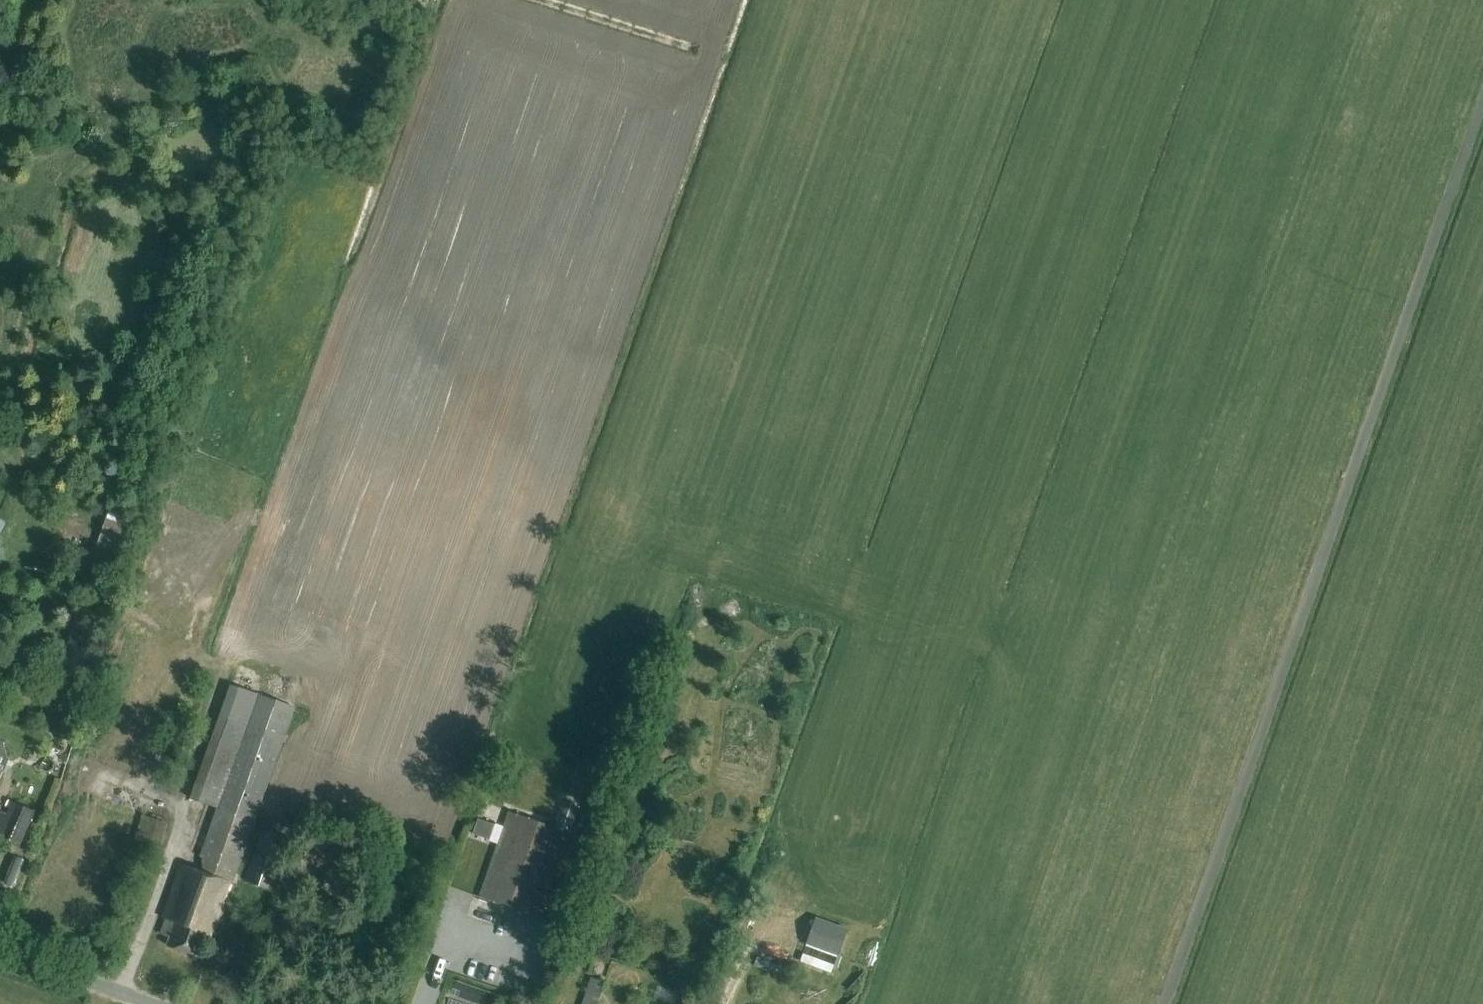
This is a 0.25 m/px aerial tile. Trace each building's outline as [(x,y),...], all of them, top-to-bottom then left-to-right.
[(114,506),(99,544),(122,552),(137,515),(114,506)] [(217,808),(195,869),(182,864),(162,918),(166,919),(161,933),(171,937),(169,945),(201,957),(211,931),(215,933),(233,883),(256,821),(256,822),(296,707),(231,685),(190,799),(217,808)] [(554,828),(509,812),(479,896),(542,918),(572,834),(569,833),(580,802),(570,799),(568,804),(563,802),(554,828)] [(12,817),(2,812),(0,816),(0,832),(4,834),(2,837),(19,845),(28,825),(12,817)] [(289,838),(263,829),(245,879),(271,889),(289,838)] [(838,956),(847,931),(815,920),(806,945),(838,956)] [(605,983),(592,977),(583,1003),(598,1003),(605,983)]
